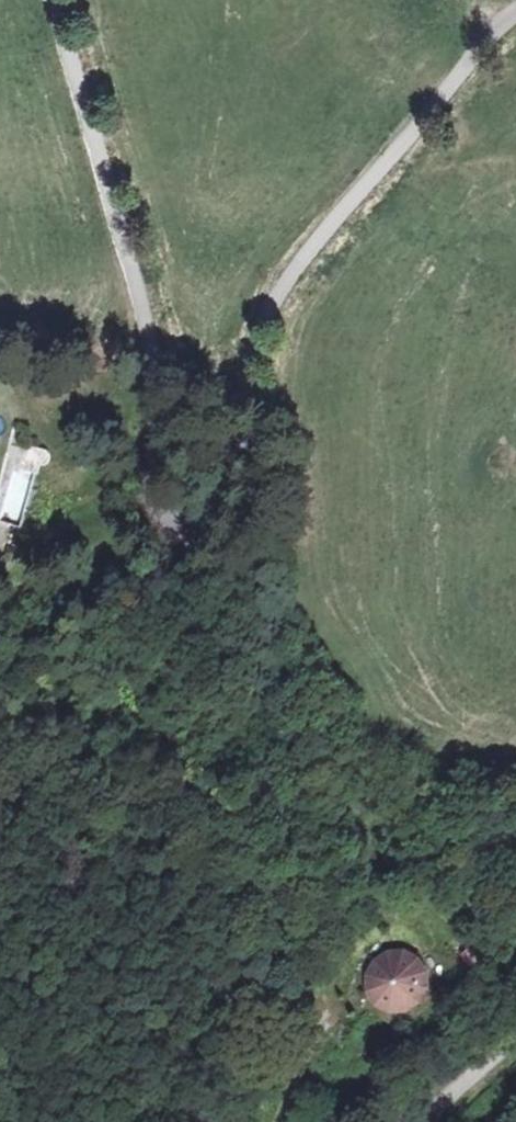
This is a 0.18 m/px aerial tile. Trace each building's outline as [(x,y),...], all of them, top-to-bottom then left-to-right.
[(0,510),(0,517),(27,522),(39,451),(10,446),(0,510)] [(407,946),(392,946),(378,953),(370,966),(370,982),(377,995),(391,1003),(406,1004),(419,996),(427,983),(428,968),(420,954),(407,946)]
